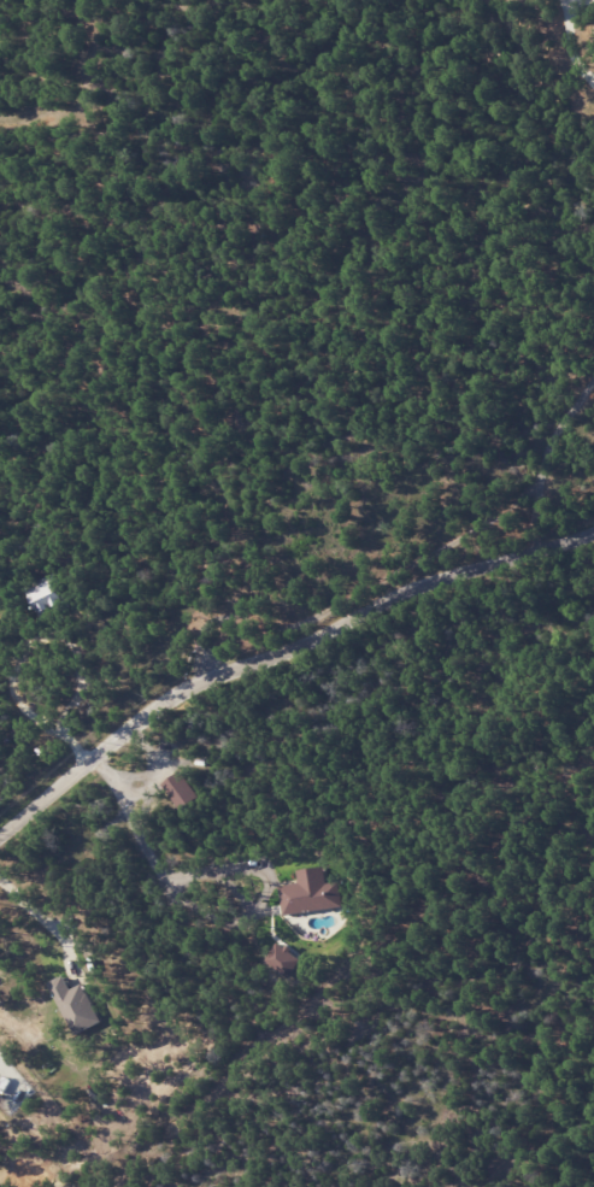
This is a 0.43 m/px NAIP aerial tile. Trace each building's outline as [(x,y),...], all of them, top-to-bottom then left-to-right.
[(26,590),(37,614),(62,602),(51,578),(26,590)] [(198,797),(180,771),(162,784),(181,810),(198,797)] [(298,870),(300,883),(279,885),(283,915),(342,906),(339,881),(327,883),(325,866),(298,870)] [(264,957),(286,977),(303,959),(282,939),(264,957)] [(99,1024),(84,983),(70,989),(65,976),(51,981),(71,1035),(99,1024)]
